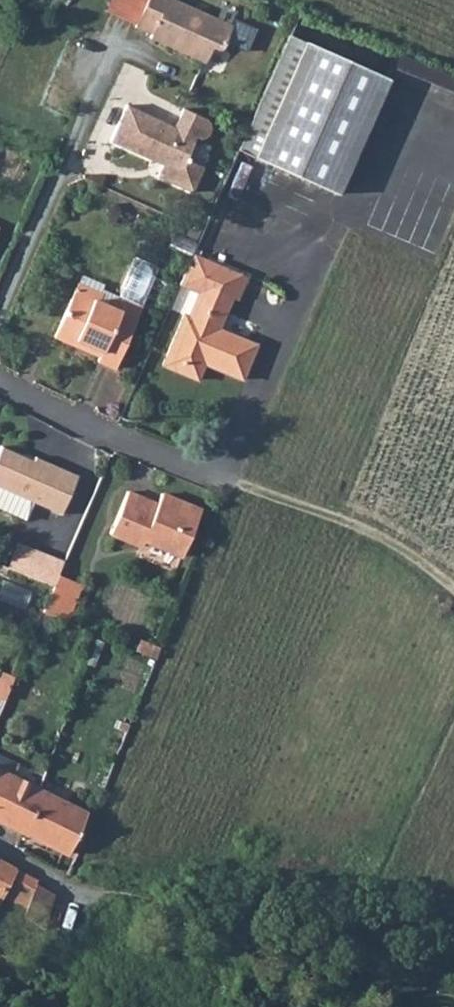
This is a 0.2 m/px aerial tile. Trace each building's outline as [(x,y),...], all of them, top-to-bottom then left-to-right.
[(129,24),(145,31),(145,34),(200,59),(208,44),(216,45),(219,41),(227,23),(173,0),(140,0),(129,24)] [(333,194),(382,79),(282,36),(251,116),(236,153),(333,194)] [(191,191),(202,166),(198,164),(184,158),(191,140),(193,137),(198,138),(202,137),(206,135),(208,131),(209,127),(208,122),(206,119),(202,116),(181,107),(173,125),(125,104),(109,141),(161,164),(156,176),(191,191)] [(191,140),(184,158),(198,164),(206,147),(191,140)] [(190,266),(195,255),(189,253),(185,264),(190,266)] [(214,312),(221,314),(228,296),(234,298),(242,275),(195,255),(190,266),(183,286),(196,291),(186,315),(180,313),(162,357),(176,363),(174,369),(194,378),(201,363),(238,378),(253,343),(215,328),(213,332),(206,329),(214,312)] [(113,298),(121,301),(138,308),(154,266),(129,256),(113,298)] [(183,286),(190,266),(185,264),(176,283),(183,286)] [(112,370),(138,308),(121,301),(119,305),(116,313),(69,293),(50,339),(70,347),(72,342),(98,353),(95,362),(112,370)] [(206,329),(213,332),(215,328),(221,314),(214,312),(206,329)] [(174,369),(176,363),(162,357),(159,363),(174,369)] [(0,444),(0,482),(12,487),(24,457),(23,457),(21,456),(19,454),(18,451),(0,444)] [(24,457),(12,487),(61,508),(76,470),(32,452),(29,459),(24,457)] [(138,498),(141,493),(126,487),(109,528),(137,540),(139,533),(180,550),(199,505),(159,488),(152,503),(138,498)] [(5,561),(26,569),(35,544),(15,536),(5,561)] [(63,555),(35,544),(26,569),(53,579),(57,569),(63,555)] [(55,609),(65,614),(80,579),(57,569),(53,579),(43,604),(55,609)] [(5,582),(0,603),(29,610),(34,589),(5,582)] [(15,827),(35,787),(0,770),(0,819),(15,827)] [(35,787),(15,827),(63,851),(82,811),(35,787)] [(2,887),(8,890),(5,897),(20,905),(13,920),(38,933),(52,894),(34,884),(35,881),(0,862),(0,891),(2,887)]
